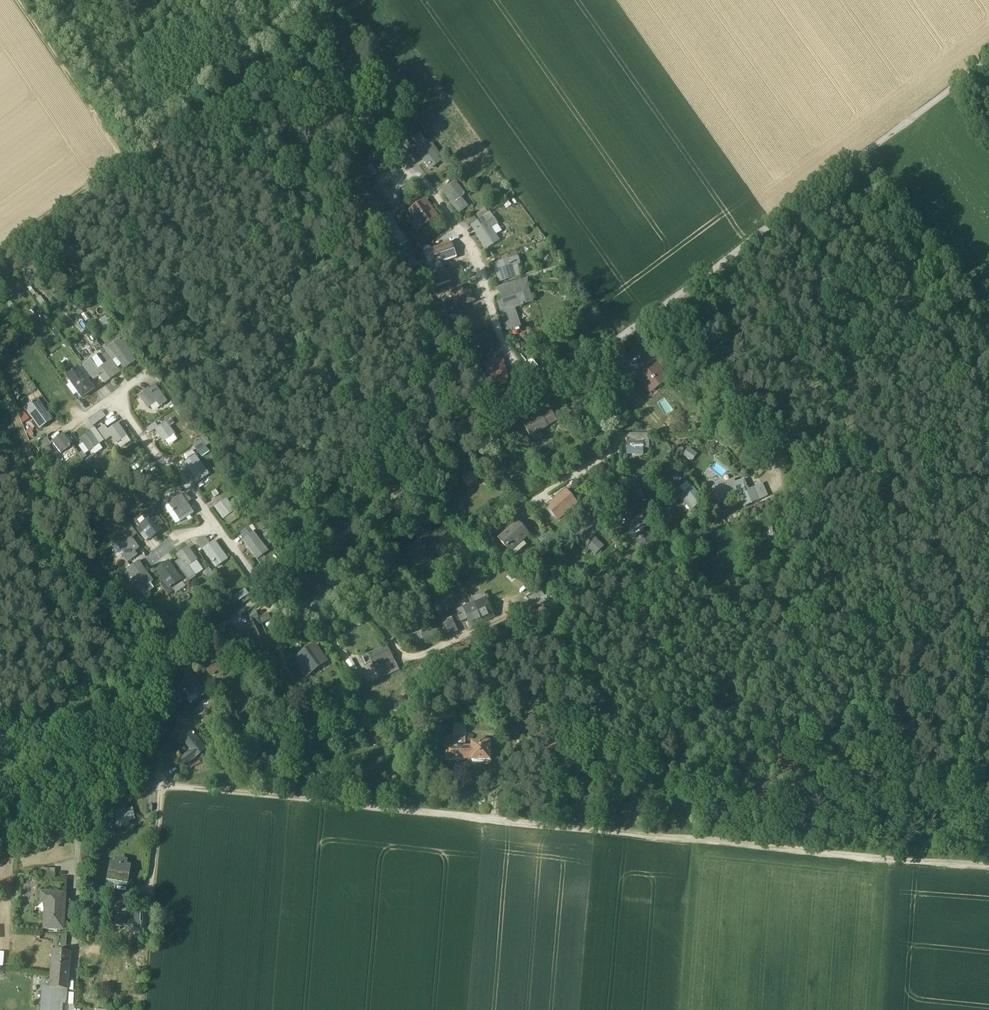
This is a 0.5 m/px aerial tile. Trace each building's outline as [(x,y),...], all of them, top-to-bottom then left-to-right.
[(356,105),(353,105),(355,115),(361,115),(360,110),(362,110),(361,104),(359,103),(359,105),(356,105)] [(362,110),(360,110),(361,115),(362,125),(372,124),(370,114),(373,114),(373,109),(362,110)] [(408,142),(408,143),(411,148),(413,149),(415,148),(428,166),(430,165),(430,166),(431,165),(433,167),(441,162),(421,133),(408,142)] [(408,142),(405,138),(399,143),(406,152),(411,148),(408,143),(408,142)] [(399,143),(392,148),(399,157),(406,152),(399,143)] [(356,162),(350,166),(356,173),(362,169),(356,162)] [(356,173),(352,176),(358,184),(360,182),(367,177),(369,179),(373,176),(367,168),(363,171),(362,169),(356,173)] [(358,184),(352,188),(354,191),(352,193),(359,202),(367,197),(361,188),(363,186),(362,184),(360,182),(358,184)] [(465,194),(458,185),(456,186),(454,183),(445,189),(450,196),(448,197),(459,212),(467,206),(460,198),(465,194)] [(367,197),(359,202),(359,203),(362,201),(368,209),(376,203),(371,196),(371,195),(370,195),(370,194),(364,187),(362,184),(363,186),(361,188),(367,197)] [(435,214),(425,200),(410,210),(416,219),(420,225),(435,214)] [(489,213),(482,218),(485,222),(486,224),(478,229),(477,229),(477,230),(475,231),(487,249),(505,237),(492,217),(492,218),(489,213)] [(473,216),(465,221),(469,225),(476,220),(473,216)] [(416,219),(412,223),(418,231),(422,227),(420,225),(416,219)] [(391,221),(380,229),(383,233),(386,231),(392,239),(400,233),(391,221)] [(452,242),(429,250),(433,262),(441,260),(442,262),(457,258),(452,242)] [(510,259),(494,264),(500,283),(506,281),(505,277),(514,274),(512,267),(520,265),(518,257),(517,257),(516,253),(509,255),(510,259)] [(433,262),(429,264),(436,286),(451,281),(449,274),(444,271),(442,262),(441,260),(433,262)] [(527,281),(496,289),(500,294),(502,293),(514,289),(515,291),(519,290),(528,287),(527,281)] [(470,289),(464,291),(462,285),(439,293),(442,301),(453,297),(457,308),(473,302),(473,303),(474,303),(474,302),(470,289)] [(514,289),(502,293),(504,299),(502,300),(502,302),(504,306),(512,304),(514,308),(520,306),(520,307),(524,306),(524,305),(533,302),(528,287),(519,290),(519,292),(516,293),(515,291),(514,289)] [(439,293),(435,295),(430,297),(434,301),(434,302),(437,307),(445,320),(449,317),(441,304),(440,302),(442,301),(439,293)] [(430,297),(426,301),(430,306),(434,302),(434,301),(430,297)] [(512,304),(504,306),(502,302),(498,303),(507,331),(521,327),(514,308),(512,304)] [(481,320),(460,327),(462,333),(483,326),(481,320)] [(488,332),(475,339),(480,349),(480,350),(480,351),(495,344),(488,332)] [(123,345),(120,341),(111,347),(119,358),(116,359),(125,371),(136,363),(130,355),(132,354),(125,344),(123,345)] [(500,352),(486,355),(488,362),(502,358),(500,352)] [(650,357),(633,368),(645,385),(653,380),(658,387),(666,381),(650,357)] [(488,362),(485,362),(491,385),(508,381),(502,358),(488,362)] [(104,367),(100,360),(93,365),(98,371),(96,372),(100,377),(105,385),(115,377),(115,376),(112,373),(110,375),(104,367)] [(93,365),(90,361),(83,366),(94,380),(98,377),(98,378),(100,377),(96,372),(98,371),(93,365)] [(112,361),(107,365),(112,373),(115,376),(120,372),(112,361)] [(93,390),(79,370),(68,378),(82,398),(93,390)] [(160,383),(153,374),(146,379),(151,386),(155,384),(156,386),(160,383)] [(166,403),(154,385),(150,389),(159,402),(158,402),(161,407),(166,403)] [(60,389),(49,397),(54,403),(55,403),(57,401),(56,401),(64,395),(60,389)] [(159,402),(150,389),(140,397),(142,401),(145,399),(150,407),(158,402),(159,402)] [(681,393),(676,395),(681,406),(686,404),(681,393)] [(64,395),(56,401),(57,401),(55,403),(63,415),(73,407),(65,395),(64,395)] [(52,421),(37,400),(24,409),(31,418),(33,417),(41,429),(52,421)] [(101,412),(89,421),(93,426),(105,417),(101,412)] [(541,416),(523,425),(530,437),(540,432),(547,428),(547,427),(554,423),(555,423),(550,414),(542,418),(541,416)] [(156,422),(144,431),(147,436),(155,430),(160,427),(156,422)] [(167,423),(166,422),(160,427),(155,430),(164,442),(166,441),(174,435),(174,436),(175,435),(169,427),(167,423)] [(108,432),(111,437),(117,446),(118,445),(117,444),(126,437),(122,431),(118,425),(108,432)] [(108,432),(104,427),(99,431),(106,441),(111,437),(108,432)] [(540,432),(530,437),(533,443),(543,438),(540,432)] [(90,433),(80,441),(89,453),(97,447),(91,439),(93,437),(90,433)] [(62,435),(52,443),(61,455),(70,448),(64,440),(65,439),(62,435)] [(174,435),(166,441),(169,446),(177,440),(174,436),(174,435)] [(47,439),(35,447),(39,453),(51,445),(47,439)] [(627,440),(625,440),(626,442),(627,442),(627,450),(636,450),(636,455),(643,455),(643,440),(627,440)] [(684,451),(692,457),(696,451),(688,445),(684,451)] [(209,475),(195,457),(187,463),(191,469),(189,470),(194,477),(195,477),(199,482),(209,475)] [(417,466),(411,470),(414,475),(420,470),(417,466)] [(475,468),(460,478),(467,488),(482,478),(475,468)] [(734,480),(713,487),(718,501),(738,494),(744,507),(758,501),(752,488),(747,490),(743,481),(735,484),(734,480)] [(687,482),(681,486),(685,493),(692,488),(687,482)] [(685,493),(684,494),(693,507),(701,501),(692,488),(685,493)] [(191,500),(186,493),(182,495),(187,503),(191,500)] [(566,493),(547,509),(553,516),(558,521),(577,505),(566,493)] [(693,507),(684,494),(680,497),(690,510),(693,507)] [(182,495),(169,504),(181,522),(194,513),(187,503),(182,495)] [(227,500),(216,507),(225,519),(236,512),(227,500)] [(181,522),(169,504),(165,507),(177,525),(181,522)] [(664,504),(661,509),(667,513),(671,508),(664,504)] [(164,525),(152,509),(144,514),(149,521),(141,526),(151,539),(162,531),(159,528),(164,525)] [(553,516),(547,509),(545,511),(545,510),(537,518),(546,528),(548,526),(554,521),(551,517),(553,516)] [(144,514),(137,520),(141,526),(149,521),(144,514)] [(597,519),(577,537),(595,555),(602,548),(592,537),(604,526),(597,519)] [(641,519),(631,524),(634,530),(644,526),(641,519)] [(130,525),(125,529),(127,532),(132,539),(138,535),(130,525)] [(252,525),(241,533),(245,539),(254,533),(256,531),(252,525)] [(517,525),(498,540),(509,553),(527,537),(517,525)] [(151,539),(141,526),(137,530),(146,542),(151,539)] [(644,526),(634,530),(637,538),(642,548),(652,544),(650,539),(651,539),(650,537),(644,526)] [(634,530),(628,533),(631,540),(637,538),(634,530)] [(125,543),(119,548),(125,556),(123,557),(128,563),(135,558),(133,555),(136,553),(135,552),(139,549),(132,539),(127,532),(121,537),(125,543)] [(245,539),(243,541),(252,553),(262,545),(254,533),(245,539)] [(547,533),(537,542),(547,553),(556,543),(547,533)] [(205,537),(195,543),(201,551),(204,550),(210,545),(205,537)] [(210,545),(204,550),(212,562),(217,559),(223,555),(218,549),(219,549),(214,542),(210,545)] [(652,544),(642,548),(644,553),(655,548),(653,543),(652,544)] [(188,548),(177,556),(180,561),(176,564),(181,572),(188,581),(189,583),(196,578),(188,567),(195,563),(191,558),(193,556),(191,553),(192,553),(188,548)] [(223,555),(217,559),(221,565),(227,561),(223,555)] [(217,559),(212,562),(217,568),(221,565),(217,559)] [(138,562),(123,573),(136,591),(141,589),(142,590),(143,589),(143,588),(150,583),(150,584),(153,582),(146,572),(146,573),(138,562)] [(169,564),(158,572),(165,582),(161,585),(168,595),(174,591),(172,588),(179,583),(181,582),(177,576),(175,573),(169,564)] [(188,581),(181,572),(177,576),(181,582),(179,583),(181,586),(188,581)] [(535,591),(525,596),(532,609),(552,599),(550,594),(543,597),(538,592),(537,593),(535,591)] [(486,598),(477,602),(476,599),(473,600),(483,622),(494,617),(486,598)] [(473,600),(470,601),(471,604),(463,608),(468,618),(467,618),(471,626),(471,627),(472,627),(483,622),(473,600)] [(463,608),(456,611),(458,615),(457,615),(458,617),(458,616),(461,621),(467,618),(468,618),(463,608)] [(256,612),(248,616),(251,622),(259,618),(256,612)] [(269,614),(260,618),(263,623),(272,619),(269,614)] [(448,635),(458,629),(451,616),(441,621),(448,635)] [(254,624),(236,632),(242,646),(252,641),(257,639),(253,630),(256,629),(254,624)] [(435,629),(427,633),(427,632),(421,635),(423,638),(425,643),(426,642),(439,637),(435,629)] [(236,632),(230,635),(236,649),(242,646),(236,632)] [(423,638),(418,641),(421,647),(427,644),(426,642),(425,643),(423,638)] [(314,646),(298,658),(304,667),(307,665),(312,672),(326,662),(314,646)] [(391,651),(371,660),(375,671),(386,666),(390,674),(399,670),(395,662),(391,651)] [(222,654),(217,658),(223,667),(226,667),(230,664),(222,654)] [(217,658),(204,668),(206,671),(211,668),(215,673),(223,667),(217,658)] [(189,673),(175,684),(187,699),(195,693),(200,689),(189,673)] [(200,689),(195,693),(199,698),(204,694),(200,689)] [(194,735),(193,736),(188,729),(182,734),(187,740),(185,741),(192,751),(196,757),(197,757),(205,751),(194,736),(195,736),(194,735)] [(440,751),(430,751),(430,758),(444,758),(444,749),(465,748),(465,738),(440,738),(440,751)] [(485,744),(471,744),(472,760),(472,762),(485,762),(485,763),(486,764),(487,764),(488,765),(489,764),(490,763),(490,756),(491,756),(491,750),(490,750),(490,744),(490,743),(489,742),(488,742),(487,741),(486,742),(485,742),(485,743),(485,744)] [(465,748),(444,749),(444,758),(444,760),(472,760),(472,748),(465,748)] [(192,751),(184,757),(188,763),(196,757),(192,751)] [(861,763),(854,759),(849,766),(857,771),(861,763)] [(132,809),(113,813),(116,827),(129,824),(128,818),(134,816),(132,809)] [(113,813),(108,814),(111,828),(116,827),(113,813)] [(114,864),(110,863),(107,881),(126,884),(129,867),(125,866),(114,864)] [(55,869),(42,869),(42,881),(55,881),(55,869)] [(64,895),(41,894),(40,904),(44,904),(43,930),(59,930),(60,914),(63,914),(64,895)] [(131,908),(120,907),(120,913),(121,913),(121,918),(129,918),(129,914),(131,914),(131,908)] [(121,918),(120,918),(120,915),(112,914),(111,926),(111,930),(116,930),(120,930),(120,927),(133,928),(133,931),(140,931),(140,925),(139,925),(139,922),(145,922),(145,914),(138,914),(131,914),(129,914),(129,918),(121,918)] [(70,953),(52,952),(51,965),(69,967),(70,953)] [(69,967),(51,965),(49,988),(49,989),(66,991),(67,991),(69,967)] [(49,989),(49,988),(43,988),(41,1009),(59,1009),(60,1001),(65,1002),(66,991),(49,989)]
